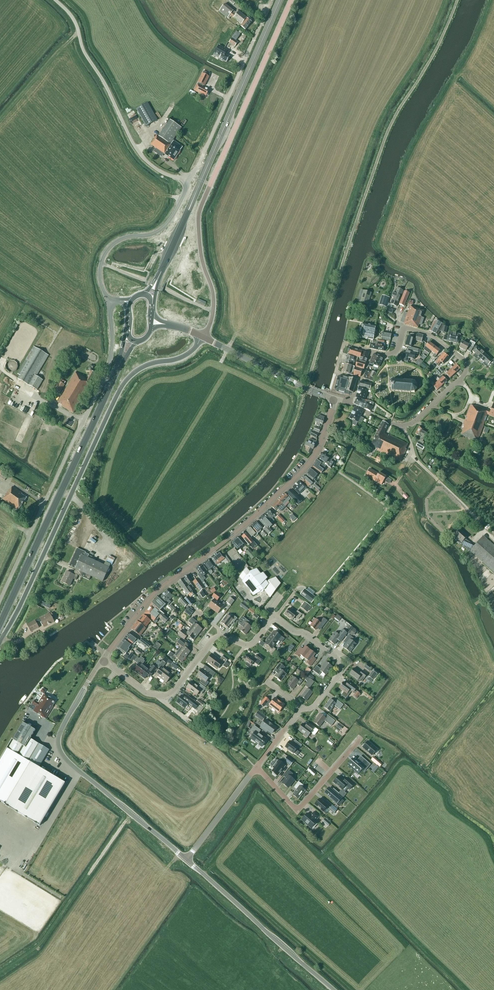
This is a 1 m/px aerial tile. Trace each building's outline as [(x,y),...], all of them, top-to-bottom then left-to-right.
[(240,26),(245,30),(252,22),(237,11),(236,13),(225,4),(219,12),(228,18),(230,15),(242,25),(240,26)] [(232,38),(229,43),(234,47),(238,42),(232,38)] [(219,46),(214,54),(220,57),(219,59),(223,62),(224,61),(227,62),(230,57),(223,53),(225,49),(219,46)] [(200,93),(206,96),(209,91),(203,87),(204,85),(204,86),(209,77),(203,74),(198,83),(199,83),(198,85),(197,85),(194,91),(200,93)] [(147,103),(136,109),(146,126),(157,120),(147,103)] [(170,145),(181,128),(170,120),(159,137),(157,136),(151,145),(174,161),(180,151),(183,147),(173,141),(171,145),(170,145)] [(391,297),(394,298),(391,304),(396,307),(403,291),(397,288),(396,293),(393,292),(391,297)] [(368,304),(371,293),(363,291),(362,295),(359,294),(357,301),(368,304)] [(404,306),(409,293),(405,291),(399,304),(404,306)] [(404,323),(404,324),(416,328),(418,328),(419,324),(422,325),(424,318),(421,317),(423,311),(410,306),(407,313),(404,312),(400,322),(404,323)] [(444,323),(436,319),(429,331),(437,335),(439,331),(443,326),(444,323)] [(376,326),(362,324),(360,337),(373,340),(376,326)] [(390,340),(391,340),(392,334),(382,332),(381,338),(382,338),(382,340),(378,339),(377,342),(373,341),(372,344),(371,344),(370,349),(384,351),(385,346),(384,346),(384,340),(390,341),(390,340)] [(448,336),(445,335),(443,340),(447,341),(452,342),(453,338),(454,339),(455,334),(449,332),(448,336)] [(405,346),(408,346),(407,349),(418,352),(419,349),(411,347),(413,339),(415,339),(415,340),(422,342),(423,336),(417,334),(417,335),(411,334),(410,338),(408,337),(405,346)] [(460,335),(455,334),(454,339),(453,338),(452,342),(458,344),(460,335)] [(471,341),(468,345),(466,350),(470,353),(473,348),(475,345),(475,343),(471,341)] [(425,347),(429,349),(427,352),(429,354),(431,351),(434,347),(429,342),(425,347)] [(459,348),(466,351),(466,350),(468,345),(462,342),(459,348)] [(472,351),(475,354),(473,356),(476,359),(483,352),(477,346),(477,347),(475,345),(473,348),(474,349),(472,351)] [(17,379),(36,390),(37,390),(40,392),(45,382),(34,375),(47,354),(36,348),(33,346),(18,373),(20,374),(17,379)] [(435,354),(433,357),(435,358),(437,355),(440,351),(434,347),(431,351),(435,354)] [(362,352),(349,348),(348,354),(360,358),(362,352)] [(417,354),(410,352),(404,351),(403,357),(404,357),(404,361),(408,362),(409,358),(414,359),(415,356),(417,357),(417,354)] [(363,352),(360,361),(366,363),(369,353),(363,352)] [(480,358),(484,362),(489,357),(483,352),(476,359),(478,360),(480,358)] [(439,365),(441,362),(443,364),(449,357),(443,353),(438,360),(436,363),(439,365)] [(345,364),(353,366),(354,361),(355,361),(356,357),(353,356),(348,354),(345,364)] [(371,368),(373,367),(374,365),(379,367),(383,358),(374,354),(368,367),(371,368)] [(493,364),(493,359),(492,361),(489,357),(484,362),(483,364),(486,367),(490,363),(493,365),(493,364)] [(14,370),(19,363),(11,358),(7,365),(8,366),(7,367),(9,369),(10,367),(14,370)] [(366,363),(357,360),(355,367),(364,369),(366,363)] [(355,367),(352,366),(345,364),(343,372),(353,375),(355,367)] [(460,369),(456,365),(453,368),(451,365),(449,367),(451,370),(455,374),(460,369)] [(360,377),(362,369),(355,367),(353,375),(360,377)] [(363,378),(372,381),(373,378),(374,378),(376,373),(372,372),(366,370),(363,378)] [(446,370),(444,372),(446,374),(450,378),(455,374),(451,370),(448,373),(446,370)] [(87,379),(76,372),(58,402),(62,405),(62,406),(73,413),(90,385),(89,385),(96,374),(91,371),(87,379)] [(337,392),(349,395),(353,393),(357,380),(341,375),(337,392)] [(438,379),(438,378),(436,379),(438,382),(442,386),(447,381),(442,376),(438,379)] [(392,391),(410,392),(414,392),(416,389),(417,385),(415,381),(412,381),(392,379),(391,383),(390,383),(389,387),(391,387),(391,391),(392,391)] [(64,385),(59,382),(55,390),(60,393),(64,385)] [(433,382),(431,384),(433,386),(433,387),(437,391),(442,386),(438,382),(435,385),(433,382)] [(368,390),(359,387),(356,398),(364,400),(368,390)] [(364,409),(365,409),(368,403),(357,398),(354,404),(364,409)] [(490,416),(493,417),(493,402),(490,411),(475,406),(475,407),(470,405),(465,419),(483,426),(487,415),(490,416)] [(349,418),(354,420),(352,424),(352,425),(355,426),(356,426),(358,422),(361,424),(364,419),(360,417),(363,412),(355,408),(352,412),(349,418)] [(321,424),(322,425),(324,420),(325,417),(319,415),(318,418),(317,417),(315,422),(317,423),(316,425),(320,426),(321,424)] [(478,441),(483,426),(465,419),(463,425),(464,425),(462,430),(463,430),(461,435),(478,441)] [(388,436),(384,434),(385,432),(388,424),(382,422),(371,446),(376,449),(376,450),(401,462),(407,450),(406,449),(408,444),(389,435),(388,436)] [(421,436),(424,438),(427,432),(425,431),(425,430),(419,427),(415,434),(421,437),(421,436)] [(305,445),(313,449),(316,444),(315,444),(317,442),(311,439),(309,441),(308,441),(305,445)] [(424,442),(420,440),(419,442),(418,442),(416,446),(418,447),(417,449),(420,450),(420,449),(422,450),(423,450),(425,446),(424,446),(423,445),(424,442)] [(335,466),(334,465),(335,464),(330,461),(329,463),(327,462),(329,458),(322,453),(321,454),(320,454),(319,455),(319,456),(319,457),(318,459),(323,462),(322,463),(332,469),(334,470),(336,468),(335,466)] [(322,463),(317,459),(315,462),(316,462),(312,467),(317,471),(321,473),(324,469),(326,466),(322,463)] [(313,483),(315,484),(317,482),(313,480),(318,474),(311,468),(305,474),(313,480),(312,481),(313,483)] [(381,485),(386,477),(379,473),(378,474),(370,469),(366,475),(381,485)] [(313,483),(312,481),(305,475),(300,480),(308,487),(310,486),(313,483)] [(292,488),(299,494),(306,487),(300,481),(292,488)] [(4,500),(18,510),(18,509),(19,509),(27,498),(22,494),(13,487),(10,492),(10,491),(4,500)] [(302,500),(291,489),(286,493),(298,505),(302,500)] [(290,499),(284,493),(278,499),(278,500),(283,505),(284,506),(290,499)] [(278,508),(280,510),(282,508),(281,507),(283,505),(278,500),(272,507),(276,511),(278,508)] [(273,522),(274,520),(272,518),(275,516),(269,509),(265,514),(269,518),(273,522)] [(269,521),(268,520),(269,518),(265,514),(258,520),(265,527),(263,529),(267,533),(269,531),(268,530),(273,525),(271,523),(272,522),(270,520),(269,521)] [(285,521),(279,515),(276,517),(282,524),(285,521)] [(260,530),(263,528),(257,521),(251,526),(258,534),(261,531),(260,530)] [(253,536),(254,537),(258,535),(257,534),(258,534),(251,526),(245,531),(251,538),(253,536)] [(469,552),(470,551),(493,572),(493,546),(493,545),(483,536),(474,547),(465,538),(467,536),(460,529),(454,535),(462,542),(460,544),(469,552)] [(240,535),(249,546),(249,545),(253,549),(257,546),(254,542),(245,531),(240,535)] [(238,537),(230,543),(237,551),(244,546),(244,543),(238,537)] [(103,582),(109,568),(88,558),(89,555),(81,551),(81,550),(77,548),(69,566),(87,574),(85,578),(89,580),(91,576),(103,582)] [(249,549),(246,552),(252,560),(255,557),(249,549)] [(225,558),(220,551),(211,558),(216,565),(225,558)] [(223,556),(234,569),(235,568),(225,555),(223,556)] [(212,568),(213,569),(215,568),(209,559),(202,564),(209,574),(210,574),(211,573),(212,572),(210,569),(212,568)] [(202,591),(205,588),(208,587),(201,578),(208,573),(202,565),(196,569),(199,573),(197,575),(200,578),(198,579),(198,578),(193,582),(200,592),(199,592),(203,598),(206,597),(202,591)] [(247,569),(245,570),(240,577),(243,581),(242,582),(247,587),(248,587),(250,590),(250,592),(253,596),(260,593),(261,593),(263,592),(264,591),(270,598),(280,584),(276,578),(267,582),(265,580),(267,578),(263,573),(260,575),(259,573),(259,572),(257,569),(249,572),(247,569)] [(75,575),(73,575),(66,572),(62,582),(70,586),(73,579),(75,575)] [(188,585),(191,589),(194,587),(191,583),(193,581),(188,575),(183,578),(188,585)] [(193,592),(191,589),(188,585),(183,578),(178,582),(190,598),(193,596),(194,595),(192,592),(193,592)] [(316,598),(305,589),(301,594),(312,603),(316,598)] [(166,603),(168,605),(171,602),(169,600),(173,596),(167,590),(160,598),(166,603)] [(214,599),(208,607),(213,610),(219,603),(217,601),(221,596),(217,593),(214,594),(212,597),(214,599)] [(158,596),(151,605),(159,611),(166,604),(158,596)] [(185,599),(190,606),(193,604),(188,597),(185,599)] [(184,607),(188,604),(182,598),(179,601),(184,607)] [(234,601),(230,598),(226,602),(231,606),(234,601)] [(218,614),(226,603),(224,602),(221,605),(219,603),(213,610),(218,614)] [(306,602),(301,608),(306,612),(310,606),(306,602)] [(159,611),(151,605),(144,613),(153,620),(153,621),(155,623),(157,621),(155,619),(157,616),(160,619),(159,621),(163,624),(164,622),(165,623),(168,619),(159,611)] [(190,616),(193,612),(188,608),(184,612),(190,616)] [(285,614),(293,620),(295,617),(298,619),(302,614),(297,611),(295,613),(289,608),(285,614)] [(44,627),(45,627),(54,622),(52,618),(50,614),(49,613),(39,618),(40,619),(35,621),(35,620),(27,625),(31,632),(39,628),(37,624),(41,621),(44,627)] [(138,622),(137,622),(131,629),(139,636),(145,629),(145,628),(151,622),(143,615),(138,622)] [(230,618),(227,616),(222,623),(227,627),(231,622),(233,623),(237,619),(232,616),(230,618)] [(243,627),(242,627),(240,630),(245,635),(251,627),(247,624),(249,622),(243,617),(238,623),(243,627)] [(174,622),(180,628),(184,624),(178,618),(174,622)] [(202,629),(199,627),(196,624),(197,622),(192,618),(188,622),(193,625),(190,629),(198,635),(202,629)] [(321,623),(315,619),(310,626),(315,630),(320,624),(323,627),(327,621),(324,618),(321,623)] [(352,636),(352,635),(356,630),(352,627),(348,633),(352,636)] [(164,633),(161,637),(164,639),(165,637),(171,630),(169,628),(164,633)] [(184,640),(186,638),(187,635),(194,640),(198,635),(190,629),(187,633),(183,630),(180,633),(178,635),(184,640)] [(338,635),(335,632),(329,640),(334,644),(339,638),(342,640),(347,633),(342,630),(338,635)] [(273,647),(279,640),(282,642),(285,639),(281,636),(274,631),(268,639),(269,639),(265,644),(262,641),(259,644),(263,647),(272,654),(274,652),(276,649),(273,647)] [(125,638),(133,644),(135,641),(136,642),(138,639),(129,632),(125,638)] [(345,640),(348,642),(344,647),(350,652),(356,644),(351,641),(353,638),(349,635),(345,640)] [(132,644),(124,638),(121,643),(128,649),(131,646),(133,648),(135,646),(132,644)] [(148,647),(150,649),(152,646),(150,645),(142,638),(140,641),(148,648),(148,647)] [(187,649),(189,646),(180,639),(180,640),(177,644),(181,647),(178,651),(186,657),(190,652),(187,649)] [(157,650),(161,645),(156,642),(153,646),(157,650)] [(129,649),(128,649),(121,643),(117,648),(125,655),(129,649)] [(291,643),(287,648),(291,652),(295,646),(291,643)] [(301,651),(298,649),(295,654),(299,657),(301,655),(304,658),(310,650),(305,646),(301,651)] [(308,661),(306,663),(311,666),(314,661),(312,659),(315,654),(310,650),(304,658),(308,661)] [(171,652),(168,656),(174,660),(175,658),(182,662),(186,657),(178,651),(175,655),(171,652)] [(254,659),(247,654),(243,660),(247,662),(245,665),(249,667),(251,665),(251,666),(254,662),(258,665),(262,659),(257,655),(254,659)] [(221,664),(223,666),(227,660),(222,656),(219,660),(213,655),(207,662),(217,670),(221,664)] [(144,659),(141,657),(139,659),(136,656),(133,657),(132,659),(136,663),(139,664),(134,671),(139,675),(145,667),(141,664),(144,659)] [(162,661),(158,666),(160,668),(155,675),(161,679),(167,671),(163,668),(166,663),(165,662),(167,659),(165,657),(162,661)] [(313,671),(319,675),(321,672),(326,675),(332,667),(326,662),(321,669),(317,666),(313,671)] [(282,671),(285,667),(280,663),(275,669),(278,671),(274,676),(281,681),(286,674),(282,671)] [(139,675),(145,679),(147,676),(149,678),(157,669),(151,664),(148,669),(145,667),(139,675)] [(209,683),(207,681),(211,676),(213,677),(216,673),(209,668),(206,672),(202,669),(197,676),(202,680),(200,682),(206,686),(209,683)] [(361,673),(354,668),(350,674),(358,680),(357,681),(359,682),(361,682),(364,678),(367,674),(362,671),(361,673)] [(166,683),(172,675),(174,672),(172,671),(170,673),(167,671),(161,679),(166,683)] [(373,671),(368,677),(373,680),(377,674),(373,671)] [(303,681),(298,678),(297,680),(293,677),(287,685),(288,686),(287,686),(291,689),(292,688),(293,689),(296,684),(299,686),(303,681)] [(309,688),(314,682),(310,679),(305,685),(309,688)] [(197,686),(192,682),(187,688),(196,695),(199,691),(202,694),(205,690),(208,692),(207,693),(211,696),(213,693),(209,690),(206,688),(199,683),(197,686)] [(339,688),(347,694),(350,690),(353,693),(357,688),(350,682),(348,685),(343,682),(339,688)] [(312,693),(307,688),(301,696),(306,701),(312,693)] [(36,707),(33,711),(42,717),(42,716),(46,718),(53,707),(52,706),(55,701),(44,694),(38,703),(34,700),(32,704),(36,707)] [(177,702),(185,708),(189,703),(193,706),(196,702),(189,697),(187,700),(182,695),(177,702)] [(263,707),(269,700),(265,697),(260,704),(263,707)] [(276,710),(276,711),(278,712),(279,713),(284,705),(275,698),(269,706),(276,710)] [(334,702),(330,699),(324,707),(330,712),(334,706),(340,710),(343,705),(337,700),(334,702)] [(259,716),(263,719),(265,716),(258,711),(255,715),(258,718),(259,716)] [(318,717),(314,722),(320,727),(324,721),(331,726),(335,721),(327,715),(325,717),(320,714),(318,716),(318,717)] [(265,720),(261,726),(272,734),(276,728),(265,720)] [(31,727),(28,725),(27,725),(23,722),(13,739),(12,739),(0,759),(0,801),(4,803),(3,804),(40,826),(65,783),(39,767),(49,750),(30,739),(35,730),(31,728),(31,727)] [(304,734),(303,735),(307,738),(311,733),(315,735),(318,730),(311,725),(308,728),(303,724),(298,730),(304,734)] [(254,734),(250,738),(262,747),(267,740),(258,734),(261,731),(254,726),(250,731),(254,734)] [(302,745),(295,740),(292,743),(290,741),(285,747),(289,749),(288,750),(291,752),(292,752),(294,753),(298,748),(299,749),(302,745)] [(372,755),(378,749),(368,741),(363,747),(372,755)] [(347,765),(358,775),(358,774),(361,771),(362,770),(361,770),(365,766),(367,769),(371,764),(361,756),(356,761),(353,759),(348,765),(347,765)] [(294,762),(287,757),(284,761),(291,766),(294,762)] [(375,759),(372,762),(379,768),(382,765),(375,759)] [(276,775),(278,776),(285,766),(279,761),(273,768),(275,769),(272,772),(274,773),(273,774),(276,776),(276,775)] [(286,778),(282,783),(288,788),(294,780),(290,777),(293,774),(288,771),(284,777),(286,778)] [(339,776),(333,782),(342,790),(345,786),(350,790),(354,784),(347,778),(344,781),(339,776)] [(297,789),(293,795),(298,799),(305,790),(302,788),(304,786),(298,782),(294,787),(297,789)] [(333,791),(329,788),(324,793),(336,803),(341,798),(337,795),(339,793),(334,789),(333,791)] [(320,799),(315,805),(323,812),(328,806),(320,799)] [(329,809),(334,814),(337,810),(333,805),(329,809)] [(317,822),(315,821),(319,816),(314,812),(311,815),(312,815),(311,816),(307,813),(302,820),(305,823),(307,825),(308,825),(311,828),(317,822)] [(325,818),(322,822),(328,826),(331,823),(325,818)]
